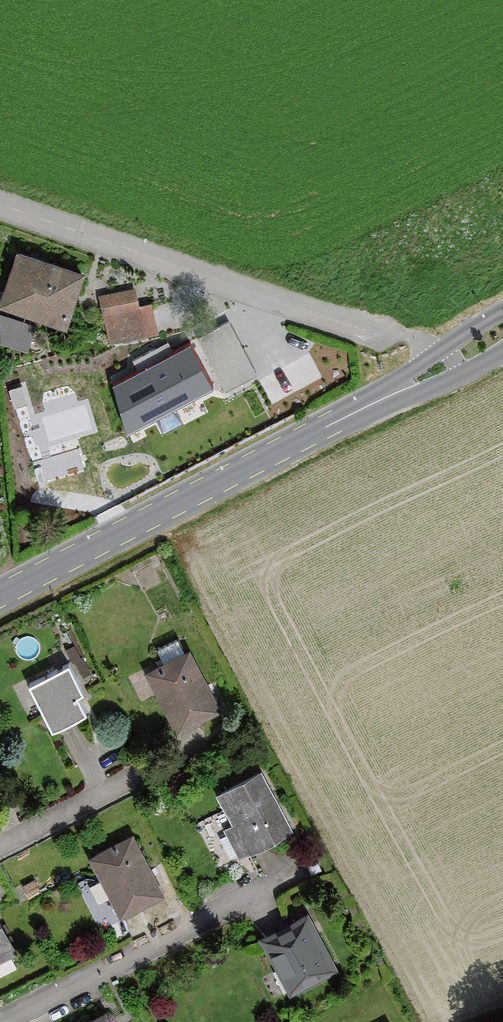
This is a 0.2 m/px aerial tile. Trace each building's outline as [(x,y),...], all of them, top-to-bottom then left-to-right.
[(6,309),(74,327),(89,272),(21,253),(6,309)] [(137,293),(100,302),(112,348),(164,335),(157,305),(141,309),(137,293)] [(2,316),(8,348),(32,356),(41,330),(2,316)] [(229,320),(198,336),(226,389),(256,373),(229,320)] [(220,385),(193,336),(172,347),(168,340),(132,358),(136,365),(109,378),(125,436),(220,385)] [(193,653),(148,678),(181,737),(226,712),(193,653)] [(88,694),(71,667),(34,688),(60,732),(92,713),(83,697),(88,694)] [(10,790),(0,773),(0,795),(10,790)] [(295,835),(263,776),(220,798),(237,829),(228,834),(243,862),(295,835)] [(136,838),(91,863),(125,924),(170,899),(136,838)] [(23,889),(30,905),(42,899),(35,883),(23,889)] [(24,969),(16,954),(19,952),(0,914),(0,981),(24,969)] [(261,942),(292,1000),(341,975),(310,916),(261,942)]
